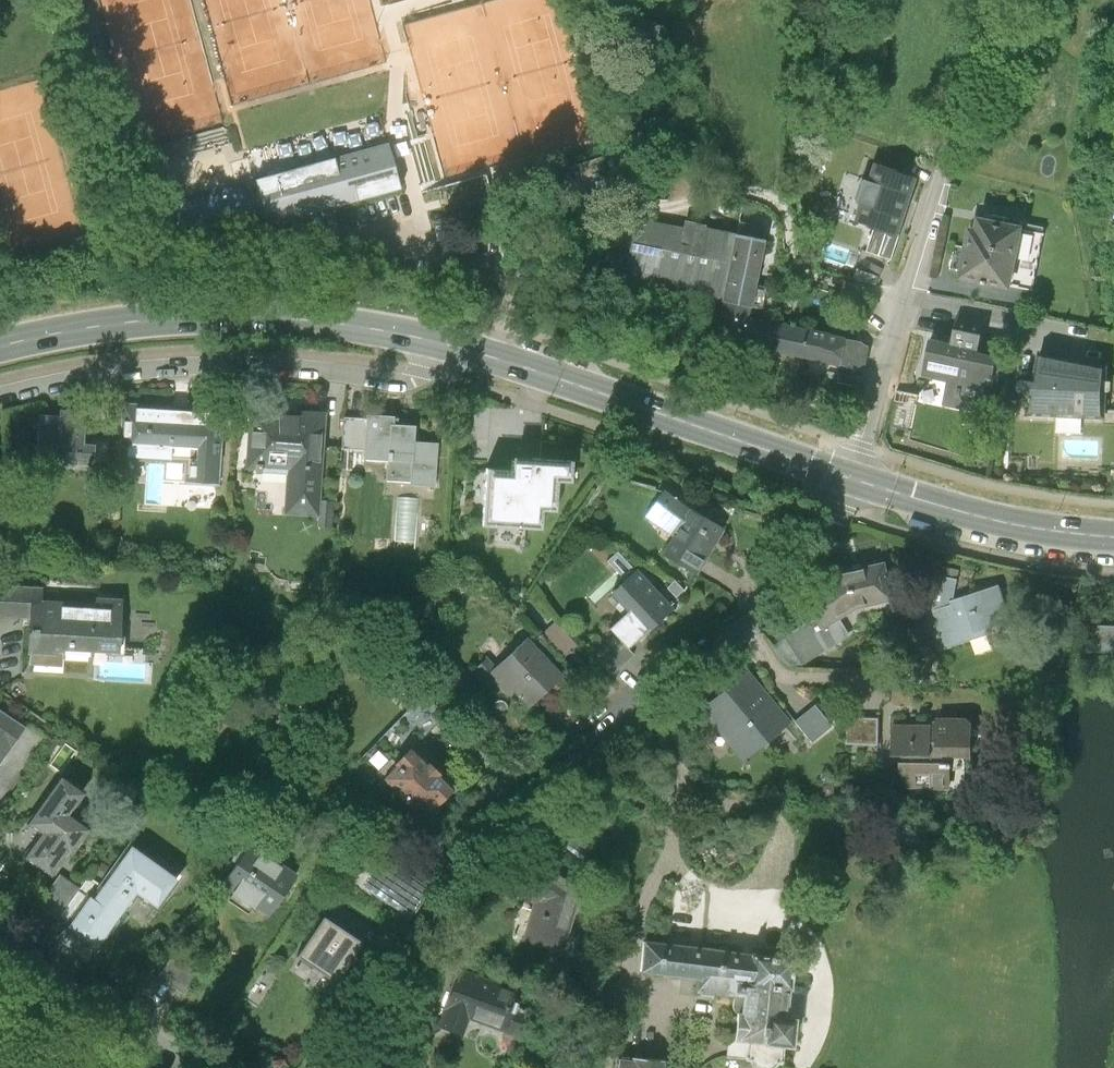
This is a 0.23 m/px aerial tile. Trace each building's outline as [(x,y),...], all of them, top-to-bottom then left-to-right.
[(360,195),(415,179),(404,142),(350,157),(358,188),(360,195)] [(347,150),(269,172),(280,211),(358,188),(350,157),(347,150)] [(903,224),(920,170),(883,158),(878,175),(869,172),(863,193),(871,195),(865,212),(903,224)] [(694,221),(648,212),(641,246),(636,271),(732,291),(745,226),(695,216),(694,221)] [(1037,225),(992,217),(990,229),(984,228),(974,279),(1025,288),(1037,225)] [(280,225),(255,231),(259,244),(284,237),(280,225)] [(772,231),(745,226),(732,291),(759,296),(772,231)] [(619,268),(636,271),(641,246),(624,242),(619,268)] [(759,296),(732,291),(725,326),(850,350),(856,335),(858,329),(756,308),(759,296)] [(985,321),(958,315),(953,343),(931,339),(924,374),(950,380),(945,404),(979,411),(986,376),(991,377),(996,355),(979,351),(985,321)] [(872,367),(880,343),(856,335),(850,350),(848,358),(872,367)] [(1107,372),(1038,358),(1036,385),(1020,383),(1017,394),(1032,397),(1028,419),(1060,419),(1060,439),(1082,440),(1082,422),(1107,422),(1107,372)] [(226,411),(126,404),(122,455),(172,458),(172,444),(189,445),(186,484),(221,486),(226,411)] [(326,414),(252,410),(248,470),(289,472),(287,516),(320,517),(322,484),(324,450),(326,414)] [(61,417),(39,416),(38,455),(58,456),(58,465),(95,466),(96,444),(85,444),(86,412),(61,411),(61,417)] [(368,422),(345,421),(343,451),(343,453),(366,454),(366,460),(389,461),(388,482),(412,484),(412,488),(437,490),(440,444),(416,443),(417,426),(396,425),(396,418),(368,416),(368,422)] [(517,447),(516,462),(487,461),(484,523),(539,526),(540,507),(557,507),(558,476),(571,477),(572,450),(517,447)] [(343,451),(324,450),(322,484),(341,485),(343,453),(343,451)] [(694,514),(666,493),(649,516),(677,536),(667,558),(698,574),(726,531),(694,514)] [(418,502),(398,501),(396,544),(416,546),(418,502)] [(839,617),(857,606),(891,598),(884,566),(846,575),(808,598),(819,618),(824,626),(839,617)] [(670,606),(633,567),(594,604),(613,624),(631,643),(670,606)] [(934,590),(930,614),(952,607),(950,601),(955,599),(954,597),(957,579),(937,576),(934,590)] [(997,599),(993,587),(955,599),(950,601),(952,607),(930,614),(932,621),(929,623),(933,635),(938,652),(1025,623),(1021,610),(1027,608),(1021,590),(997,599)] [(910,642),(933,635),(929,623),(932,621),(930,614),(934,590),(921,588),(910,642)] [(0,589),(0,618),(34,619),(33,655),(59,656),(59,650),(122,651),(124,602),(99,602),(99,606),(43,605),(43,590),(0,589)] [(819,618),(785,639),(802,666),(850,636),(839,617),(824,626),(819,618)] [(558,621),(548,630),(567,652),(578,642),(558,621)] [(636,649),(631,643),(613,624),(591,645),(614,670),(636,649)] [(563,677),(529,641),(491,677),(501,687),(509,696),(515,691),(531,708),(563,677)] [(491,677),(483,668),(469,681),(487,701),(501,687),(491,677)] [(781,719),(747,680),(709,712),(742,752),(781,719)] [(447,716),(426,696),(359,764),(380,784),(384,780),(420,743),(447,716)] [(832,728),(815,707),(795,723),(812,744),(832,728)] [(0,711),(0,765),(25,728),(0,711)] [(878,719),(846,718),(845,746),(879,747),(878,719)] [(930,728),(895,727),(895,756),(902,756),(902,784),(906,789),(949,789),(949,756),(970,757),(970,725),(965,720),(936,720),(936,741),(930,742),(930,728)] [(447,770),(420,743),(384,780),(425,820),(454,791),(440,777),(447,770)] [(85,794),(64,780),(32,826),(45,836),(28,860),(54,878),(71,854),(74,856),(91,832),(69,817),(85,794)] [(587,807),(559,844),(580,860),(609,823),(587,807)] [(296,879),(251,847),(224,886),(269,917),(296,879)] [(181,881),(134,848),(100,896),(66,872),(40,908),(70,929),(59,946),(87,966),(98,950),(138,894),(160,910),(181,881)] [(395,867),(379,864),(366,883),(410,913),(425,889),(395,867)] [(576,888),(545,865),(536,877),(532,875),(521,889),(538,901),(528,936),(559,945),(576,888)] [(363,943),(324,918),(298,958),(337,984),(363,943)] [(793,960),(645,944),(641,973),(699,981),(698,993),(744,999),(742,1014),(738,1014),(736,1041),(792,1047),(795,1019),(786,1018),(793,960)] [(178,953),(161,978),(186,995),(202,969),(178,953)] [(477,983),(457,976),(447,1000),(450,1001),(441,1025),(460,1031),(466,1015),(524,1035),(531,1016),(514,1005),(516,1001),(514,1001),(517,992),(493,984),(490,993),(476,988),(477,983)] [(618,1057),(617,1067),(664,1067),(665,1062),(618,1057)]
